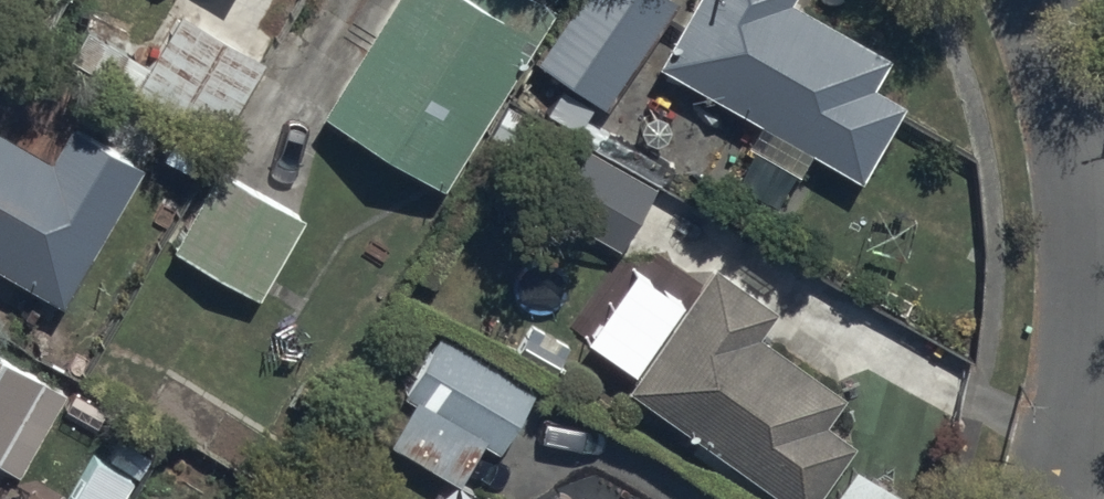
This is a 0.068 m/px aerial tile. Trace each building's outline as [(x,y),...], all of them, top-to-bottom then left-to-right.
[(318,117),(436,191),(547,15),(524,0),(392,0),(318,117)] [(599,107),(670,5),(663,0),(579,0),(535,62),(599,107)] [(650,66),(857,183),(900,108),(872,92),(889,62),(790,6),(793,0),(688,0),(650,66)] [(258,68),(174,19),(146,68),(84,33),(65,65),(129,102),(132,96),(215,143),(258,68)] [(56,307),(136,169),(65,128),(45,162),(0,136),(0,275),(56,307)] [(653,192),(572,144),(535,206),(616,254),(653,192)] [(213,171),(168,250),(256,301),(302,221),(213,171)] [(626,391),(789,498),(818,498),(851,450),(820,430),(840,399),(754,342),(773,312),(708,268),(626,391)] [(534,395),(437,335),(399,396),(411,404),(385,447),(453,490),(481,446),(496,455),(534,395)] [(13,476),(59,395),(0,362),(0,469),(13,476)]
